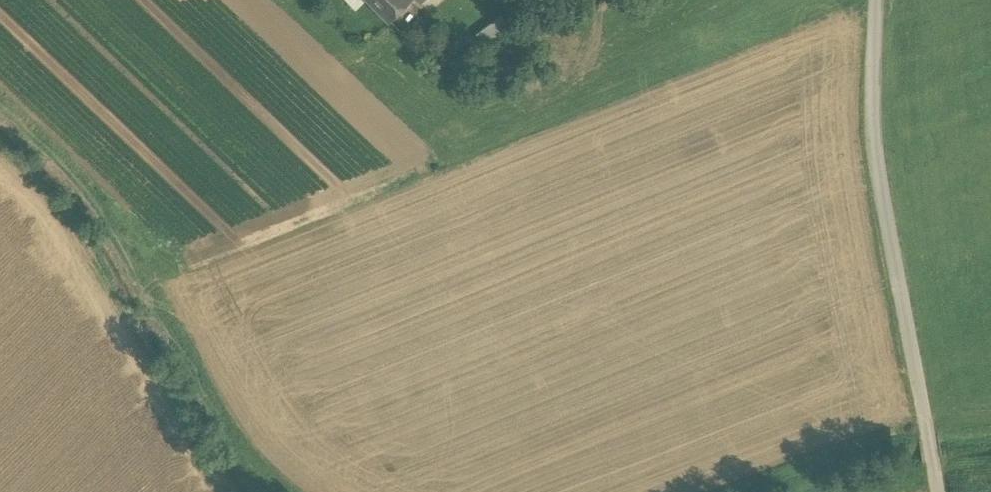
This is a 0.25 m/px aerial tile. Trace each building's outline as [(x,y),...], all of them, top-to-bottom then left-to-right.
[(391,22),(413,0),(370,0),(391,22)] [(391,22),(398,29),(404,32),(428,9),(420,0),(413,0),(391,22)] [(502,15),(479,33),(488,45),(511,27),(502,15)]
